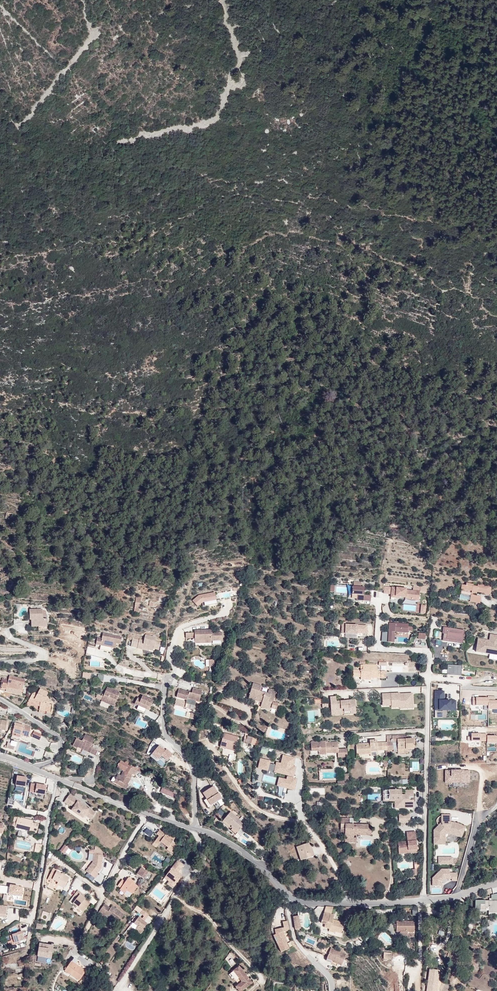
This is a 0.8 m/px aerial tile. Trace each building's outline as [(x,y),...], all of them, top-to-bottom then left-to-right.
[(490,587),(478,586),(478,587),(473,587),(473,585),(468,584),(467,586),(462,586),(462,590),(472,591),(472,593),(475,593),(476,592),(489,593),(490,587)] [(364,595),(364,587),(353,586),(352,594),(357,595),(356,600),(370,601),(371,596),(364,595)] [(392,587),(391,597),(396,598),(396,596),(399,597),(405,597),(405,598),(419,600),(420,590),(413,590),(406,589),(406,588),(392,587)] [(205,606),(217,604),(215,593),(199,596),(193,601),(198,607),(203,603),(204,602),(205,606)] [(39,630),(47,630),(47,619),(43,619),(42,609),(29,610),(30,620),(31,620),(32,627),(38,626),(39,630)] [(408,624),(389,623),(389,632),(388,642),(394,642),(394,631),(408,632),(408,630),(408,626),(408,624)] [(366,633),(367,626),(346,625),(345,634),(357,634),(357,633),(366,633)] [(467,630),(442,628),(441,643),(465,646),(467,630)] [(222,640),(222,632),(211,633),(211,630),(198,630),(198,633),(194,633),(186,633),(186,638),(195,638),(195,643),(211,643),(211,641),(222,640)] [(122,637),(103,634),(102,638),(97,637),(96,644),(101,645),(105,646),(104,651),(110,652),(111,647),(115,648),(116,643),(120,644),(122,637)] [(496,655),(496,635),(491,634),(490,639),(479,637),(477,651),(496,655)] [(160,646),(160,643),(155,642),(156,638),(145,635),(144,640),(139,639),(139,640),(133,638),(131,646),(137,647),(137,648),(142,649),(142,648),(149,649),(153,650),(153,649),(154,646),(157,647),(158,645),(160,646)] [(447,663),(447,672),(462,672),(462,663),(447,663)] [(377,678),(377,671),(377,665),(360,664),(360,670),(353,670),(353,677),(361,677),(361,680),(370,680),(370,678),(377,678)] [(22,692),(25,680),(9,676),(8,680),(7,684),(3,683),(1,689),(6,690),(7,687),(22,692)] [(22,692),(7,687),(6,690),(1,689),(3,683),(7,684),(8,680),(7,680),(7,679),(2,678),(1,683),(2,683),(0,688),(0,689),(6,691),(5,692),(20,696),(22,692)] [(260,707),(271,710),(276,692),(269,690),(268,693),(260,691),(261,686),(253,683),(248,698),(262,702),(260,707)] [(101,701),(114,706),(119,693),(107,687),(101,701)] [(192,693),(179,689),(177,697),(187,700),(186,702),(176,699),(175,704),(193,709),(196,701),(199,702),(202,690),(193,688),(192,693)] [(50,712),(51,705),(49,704),(50,701),(48,697),(46,696),(48,693),(40,689),(37,694),(33,691),(28,701),(34,704),(33,710),(39,711),(39,712),(45,713),(45,711),(50,712)] [(435,712),(458,712),(458,699),(448,699),(448,690),(435,689),(435,712)] [(413,708),(412,693),(400,694),(400,693),(382,694),(382,702),(391,702),(395,702),(395,705),(395,707),(400,707),(400,705),(407,705),(407,708),(413,708)] [(141,699),(137,697),(135,704),(138,706),(137,709),(145,713),(146,709),(149,710),(153,700),(142,696),(141,699)] [(350,714),(356,713),(355,700),(347,701),(336,702),(336,697),(330,697),(331,705),(336,705),(337,714),(344,714),(344,712),(350,711),(350,714)] [(490,698),(472,697),(472,706),(490,707),(490,698)] [(33,710),(34,704),(28,701),(26,706),(33,710)] [(31,727),(15,723),(12,733),(21,735),(28,737),(31,727)] [(34,731),(31,737),(40,740),(42,735),(34,731)] [(77,748),(78,747),(95,756),(98,751),(90,747),(94,739),(85,734),(82,742),(76,739),(73,746),(77,748)] [(235,751),(238,737),(224,734),(220,747),(235,751)] [(487,734),(470,734),(470,744),(487,743),(487,734)] [(408,749),(414,749),(413,739),(406,739),(406,735),(387,736),(387,742),(377,743),(377,740),(370,740),(370,743),(356,744),(356,755),(370,754),(370,751),(377,751),(398,750),(408,749)] [(243,742),(251,744),(253,738),(247,736),(245,736),(243,742)] [(488,736),(488,745),(496,745),(496,736),(488,736)] [(347,758),(347,749),(337,749),(337,742),(330,742),(328,742),(311,742),(311,751),(319,751),(319,755),(326,755),(326,753),(338,753),(338,758),(347,758)] [(173,755),(166,750),(165,752),(159,747),(153,756),(159,760),(162,757),(168,762),(173,755)] [(269,760),(261,758),(258,766),(267,769),(267,768),(288,774),(286,779),(285,786),(293,788),(296,778),(292,778),(295,767),(293,766),(296,758),(285,755),(282,763),(277,762),(276,764),(269,762),(269,760)] [(132,776),(134,777),(137,771),(137,770),(138,768),(135,766),(128,762),(126,764),(121,761),(117,767),(123,771),(121,775),(118,774),(115,779),(116,779),(114,783),(126,789),(128,786),(127,785),(132,776)] [(469,782),(469,771),(449,770),(449,782),(469,782)] [(337,785),(349,785),(348,774),(344,774),(344,781),(337,781),(337,785)] [(27,778),(17,776),(15,786),(25,787),(27,778)] [(277,784),(285,786),(286,779),(279,777),(277,784)] [(45,794),(46,786),(31,783),(29,792),(44,795),(45,794)] [(223,799),(214,787),(203,795),(207,800),(204,802),(208,809),(223,799)] [(174,790),(173,793),(162,788),(160,792),(175,798),(177,793),(176,792),(177,791),(174,790)] [(401,806),(413,806),(413,800),(409,800),(409,797),(413,797),(413,790),(405,790),(405,795),(401,795),(401,790),(389,790),(389,799),(396,799),(396,805),(401,805),(401,806)] [(89,808),(88,809),(80,803),(81,802),(69,794),(64,802),(73,808),(72,810),(83,818),(85,815),(91,819),(95,813),(89,808)] [(241,828),(245,824),(230,812),(224,820),(232,827),(231,828),(237,833),(238,832),(241,828)] [(465,827),(454,822),(454,824),(450,824),(450,822),(450,815),(441,814),(441,822),(433,830),(433,844),(443,844),(443,838),(440,838),(440,833),(444,829),(445,832),(452,832),(461,836),(465,827)] [(31,831),(37,832),(39,824),(32,823),(33,821),(14,816),(12,826),(30,831),(31,831)] [(340,833),(345,833),(345,842),(356,842),(356,835),(371,835),(371,827),(368,827),(368,825),(348,824),(349,818),(341,818),(340,833)] [(232,827),(224,820),(222,822),(230,829),(231,828),(232,827)] [(152,836),(155,831),(147,827),(144,831),(152,836)] [(461,836),(452,832),(445,832),(444,829),(440,833),(440,838),(443,838),(443,844),(445,844),(445,834),(446,833),(452,833),(461,837),(461,836)] [(169,837),(159,830),(156,834),(159,836),(154,842),(158,845),(160,842),(168,847),(167,849),(171,852),(176,845),(172,842),(176,837),(172,834),(169,837)] [(417,853),(415,832),(407,832),(408,842),(398,842),(399,850),(408,849),(408,852),(412,851),(412,853),(417,853)] [(314,856),(310,842),(296,847),(298,853),(302,852),(304,859),(314,856)] [(64,845),(60,851),(64,854),(68,848),(64,845)] [(93,863),(86,871),(95,879),(98,875),(97,874),(101,869),(103,855),(101,855),(94,854),(95,850),(89,850),(89,853),(94,854),(93,863)] [(176,884),(182,876),(177,873),(183,865),(177,861),(164,878),(169,882),(170,880),(176,884)] [(412,870),(412,876),(420,875),(419,863),(418,863),(418,862),(414,863),(414,864),(415,864),(418,864),(419,869),(415,870),(412,870)] [(64,888),(69,878),(64,876),(65,874),(62,873),(61,874),(56,872),(57,870),(53,868),(47,879),(50,881),(49,882),(51,883),(51,882),(52,879),(59,883),(58,885),(64,888)] [(137,874),(144,879),(148,872),(141,868),(137,874)] [(432,879),(432,885),(432,889),(440,889),(442,888),(448,880),(455,884),(458,882),(458,873),(452,869),(441,869),(432,879)] [(132,894),(137,886),(134,884),(132,883),(133,881),(128,878),(125,882),(122,880),(118,886),(121,888),(125,892),(126,890),(132,894)] [(172,889),(176,884),(170,880),(169,882),(167,884),(172,889)] [(10,882),(9,892),(23,894),(25,885),(10,882)] [(78,891),(73,897),(76,899),(73,903),(84,912),(90,903),(83,897),(84,896),(78,891)] [(492,899),(492,901),(489,901),(476,901),(476,910),(489,911),(489,913),(496,913),(496,894),(492,895),(492,899)] [(124,915),(112,906),(110,908),(109,910),(103,906),(99,912),(109,920),(111,918),(118,923),(124,915)] [(140,913),(144,916),(146,918),(149,915),(142,910),(140,913)] [(341,933),(344,923),(333,920),(334,915),(331,914),(324,912),(321,923),(325,924),(324,927),(329,929),(336,931),(335,932),(341,933)] [(143,930),(147,924),(143,922),(142,921),(143,919),(142,919),(139,916),(134,923),(138,926),(135,930),(141,934),(144,930),(143,930)] [(289,931),(287,921),(283,922),(284,928),(275,930),(276,934),(273,935),(281,952),(289,949),(286,943),(287,942),(283,932),(289,931)] [(414,921),(396,921),(396,932),(400,932),(400,936),(407,936),(407,932),(414,932),(414,921)] [(14,942),(25,939),(23,932),(12,935),(14,942)] [(52,958),(53,946),(39,944),(37,956),(52,958)] [(346,954),(331,948),(327,958),(334,961),(334,962),(341,965),(346,954)] [(74,958),(65,970),(79,981),(87,969),(79,963),(80,962),(74,958)] [(239,966),(233,971),(239,978),(242,982),(236,987),(239,990),(242,990),(252,983),(239,966)] [(239,978),(233,971),(230,973),(236,981),(239,978)] [(437,983),(431,983),(429,990),(436,990),(437,983)] [(438,990),(444,990),(446,985),(442,983),(438,990)]
